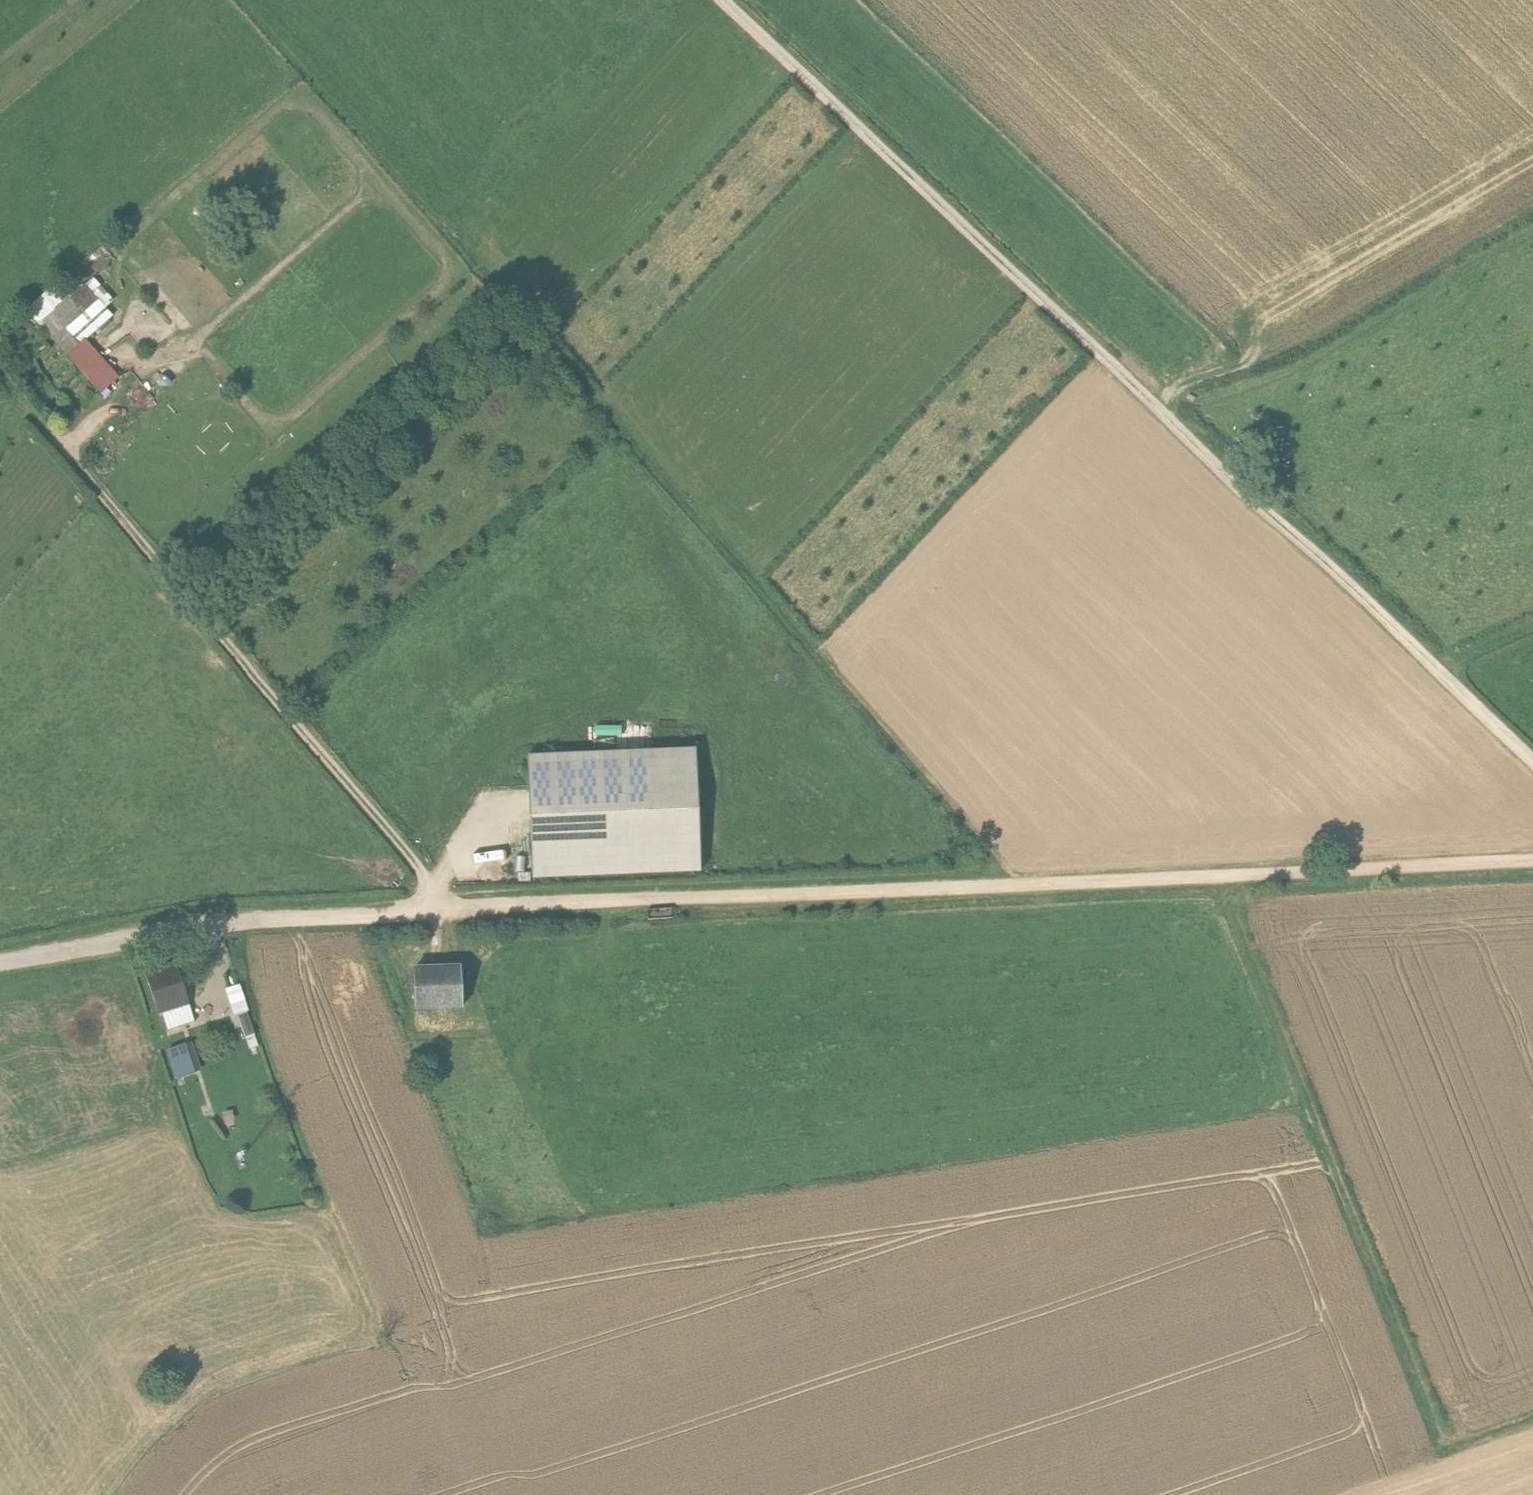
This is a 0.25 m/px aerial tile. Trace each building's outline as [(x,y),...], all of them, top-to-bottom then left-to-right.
[(94,279),(83,289),(95,302),(94,303),(102,312),(114,301),(94,279)] [(83,289),(81,286),(66,299),(57,288),(20,319),(26,326),(31,321),(98,394),(115,378),(81,341),(107,318),(102,312),(94,303),(95,302),(83,289)] [(695,748),(526,755),(531,880),(700,873),(695,748)] [(145,974),(158,1012),(161,1011),(188,1002),(176,964),(145,974)] [(460,969),(411,970),(412,1009),(461,1008),(460,969)] [(247,1011),(239,985),(226,989),(234,1015),(237,1014),(249,1049),(257,1046),(246,1011),(247,1011)] [(194,1022),(188,1002),(161,1011),(167,1030),(194,1022)] [(189,1043),(168,1050),(177,1078),(199,1071),(189,1043)]
